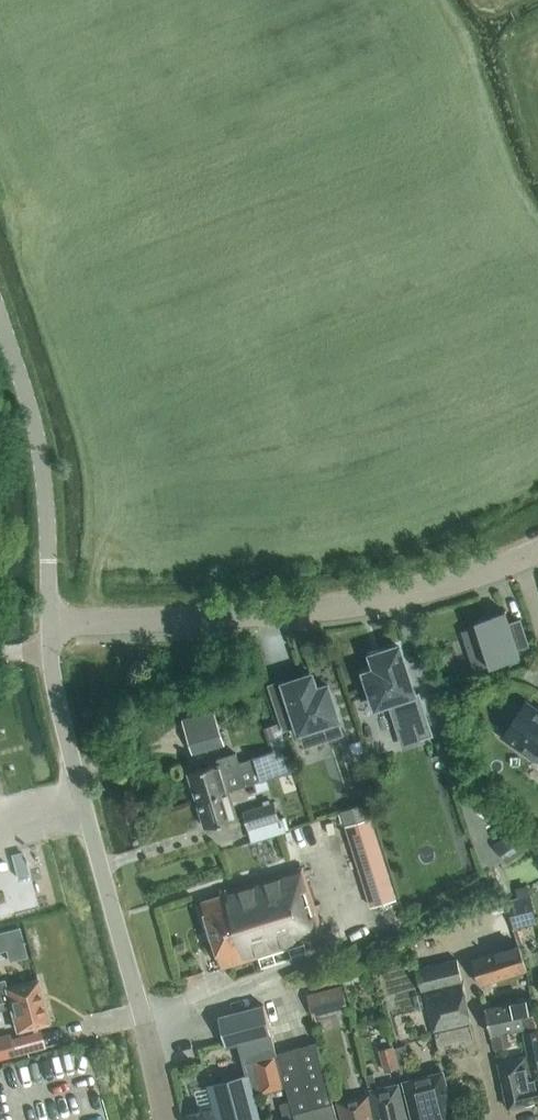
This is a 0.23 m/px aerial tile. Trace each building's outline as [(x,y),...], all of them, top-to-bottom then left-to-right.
[(464,635),(475,668),(490,664),(490,666),(506,661),(505,659),(519,654),(517,649),(530,645),(521,618),(508,622),(505,612),(508,610),(507,609),(464,635)] [(364,673),(376,707),(391,702),(399,727),(415,722),(420,739),(434,735),(420,692),(415,694),(399,646),(379,652),(377,648),(370,650),(376,669),(364,673)] [(316,688),(311,674),(310,670),(302,673),(304,677),(284,683),(299,732),(338,719),(327,685),(316,688)] [(271,695),(280,722),(283,731),(291,728),(280,692),(271,695)] [(518,713),(515,712),(513,711),(511,711),(508,711),(506,712),(504,713),(503,714),(502,715),(501,717),(500,718),(499,720),(499,722),(499,724),(499,725),(499,726),(499,727),(500,729),(501,731),(502,732),(503,733),(501,736),(535,760),(537,751),(537,710),(526,701),(518,713)] [(217,723),(188,732),(194,753),(224,744),(217,723)] [(219,763),(188,772),(197,800),(258,781),(264,779),(282,773),(294,769),(296,769),(295,766),(288,745),(287,745),(285,740),(269,745),(271,753),(239,762),(236,753),(217,758),(219,763)] [(258,781),(197,800),(206,827),(237,818),(231,799),(243,795),(243,796),(257,791),(256,788),(260,787),(258,781)] [(280,820),(274,801),(242,810),(248,830),(280,820)] [(371,818),(344,826),(370,907),(396,899),(371,818)] [(514,831),(496,844),(507,858),(525,845),(514,831)] [(224,969),(324,936),(302,866),(225,890),(226,893),(201,901),(216,947),(224,969)] [(537,921),(530,894),(506,900),(513,928),(537,921)] [(472,960),(480,985),(526,970),(518,945),(472,960)] [(457,959),(416,969),(421,991),(462,981),(457,959)] [(38,979),(7,988),(4,979),(0,980),(0,1002),(9,1000),(17,1030),(49,1022),(38,979)] [(471,1022),(462,982),(423,992),(432,1031),(471,1022)] [(342,984),(307,993),(313,1015),(348,1006),(342,984)] [(485,1008),(491,1034),(536,1024),(531,998),(485,1008)] [(209,1083),(210,1086),(218,1119),(261,1119),(253,1092),(261,1090),(262,1091),(286,1085),(278,1052),(282,1051),(278,1038),(271,1008),(267,1009),(265,1010),(263,1006),(218,1016),(226,1045),(227,1047),(238,1044),(246,1073),(209,1083)] [(456,1056),(476,1052),(470,1024),(434,1032),(438,1054),(455,1050),(456,1056)] [(523,1030),(529,1055),(534,1078),(537,1078),(537,1027),(523,1030)] [(10,1032),(0,1035),(0,1060),(16,1055),(10,1032)] [(492,1035),(495,1049),(510,1046),(507,1032),(492,1035)] [(282,1051),(278,1052),(286,1085),(290,1100),(293,1113),(332,1103),(315,1042),(282,1051)] [(393,1048),(398,1067),(410,1064),(405,1044),(393,1048)] [(392,1046),(377,1050),(383,1072),(399,1068),(398,1067),(393,1048),(392,1046)] [(508,1108),(537,1100),(537,1078),(534,1078),(529,1055),(498,1062),(508,1108)] [(414,1119),(455,1119),(443,1071),(404,1081),(414,1119)] [(377,1119),(407,1119),(398,1084),(377,1089),(374,1074),(366,1076),(369,1088),(370,1088),(377,1119)] [(342,1119),(375,1119),(373,1113),(374,1113),(369,1093),(337,1101),(342,1119)] [(293,1113),(290,1100),(280,1103),(284,1119),(295,1119),(293,1113)] [(293,1113),(295,1119),(337,1119),(333,1103),(332,1103),(293,1113)] [(184,1115),(186,1119),(217,1119),(213,1107),(184,1115)]
